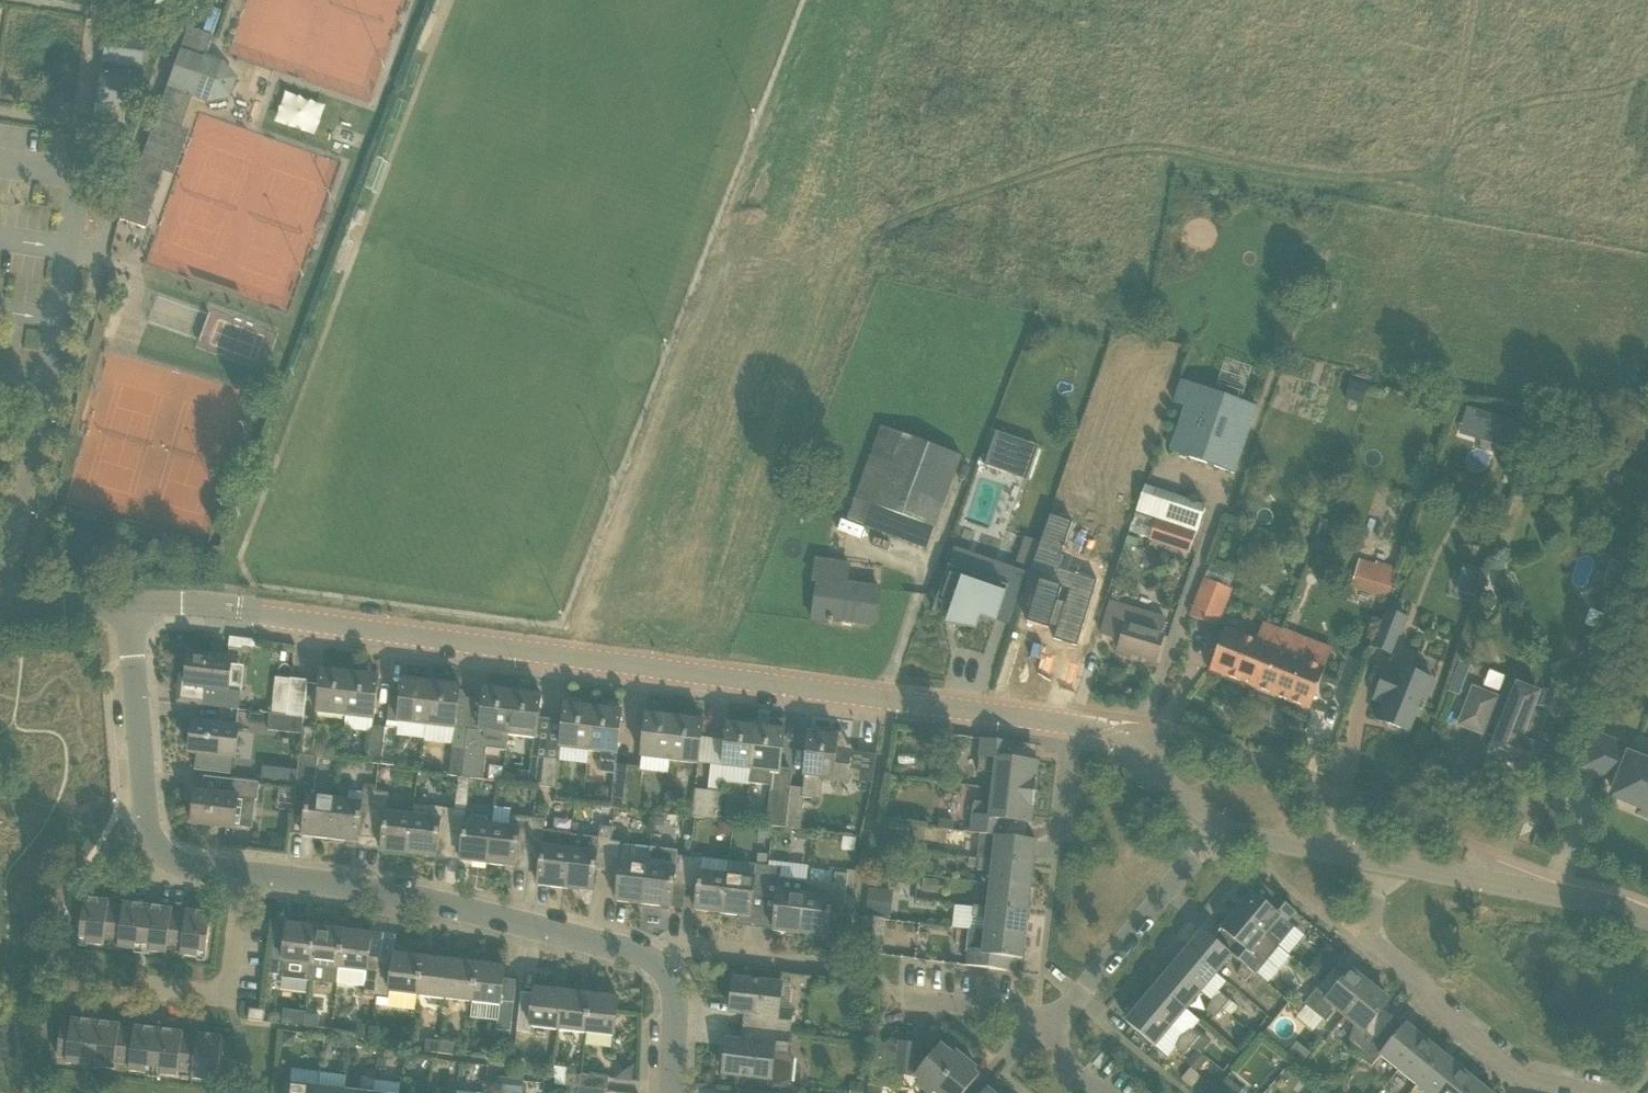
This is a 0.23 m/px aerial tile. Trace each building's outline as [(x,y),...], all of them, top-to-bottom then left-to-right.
[(187,27),(154,121),(143,153),(119,219),(141,227),(144,228),(150,212),(148,211),(178,126),(180,127),(191,98),(203,102),(206,103),(211,102),(229,99),(236,78),(222,60),(204,55),(211,35),(208,34),(187,27)] [(146,40),(106,34),(95,102),(136,108),(146,40)] [(289,90),(279,120),(322,135),(332,105),(289,90)] [(1235,472),(1243,451),(1259,406),(1237,400),(1219,393),(1181,381),(1173,402),(1186,407),(1171,449),(1235,472)] [(1363,404),(1368,387),(1350,381),(1345,398),(1363,404)] [(1520,423),(1468,407),(1460,434),(1512,449),(1520,423)] [(884,425),(848,515),(865,522),(872,504),(934,529),(963,456),(885,425),(884,425)] [(998,431),(990,466),(1033,476),(1041,441),(998,431)] [(1156,520),(1155,523),(1195,537),(1205,506),(1185,499),(1179,498),(1171,523),(1157,519),(1156,520)] [(1190,552),(1195,537),(1155,523),(1156,520),(1136,513),(1130,531),(1190,552)] [(1051,514),(1027,580),(1040,584),(1027,621),(1049,629),(1050,626),(1057,628),(1053,639),(1077,647),(1104,566),(1063,551),(1074,522),(1051,514)] [(1035,553),(1040,541),(1025,536),(1016,562),(1031,567),(1035,553)] [(1352,585),(1389,596),(1399,565),(1376,558),(1375,561),(1360,556),(1352,585)] [(818,581),(816,598),(813,620),(833,623),(833,619),(875,625),(880,586),(849,581),(851,562),(816,557),(812,580),(818,581)] [(1616,578),(1620,564),(1609,561),(1604,575),(1616,578)] [(948,564),(937,599),(953,605),(947,624),(977,627),(981,615),(997,621),(1006,593),(1009,585),(993,580),(948,564)] [(1477,596),(1486,572),(1468,565),(1460,589),(1477,596)] [(1206,578),(1191,615),(1190,616),(1219,627),(1220,626),(1217,625),(1232,588),(1206,578)] [(1111,602),(1108,613),(1102,634),(1122,640),(1119,650),(1156,662),(1164,635),(1161,634),(1166,618),(1111,602)] [(1394,656),(1410,617),(1386,608),(1371,647),(1394,656)] [(1226,629),(1210,669),(1253,686),(1262,663),(1268,665),(1275,649),(1226,629)] [(1309,711),(1317,690),(1326,669),(1275,649),(1268,665),(1262,663),(1253,686),(1309,708),(1308,710),(1309,711)] [(177,702),(203,705),(205,690),(228,692),(232,659),(190,654),(188,674),(181,673),(177,702)] [(1461,661),(1450,690),(1461,694),(1472,665),(1461,661)] [(1388,665),(1383,678),(1375,699),(1384,702),(1377,720),(1409,732),(1415,715),(1420,717),(1434,678),(1397,664),(1395,667),(1388,665)] [(323,669),(318,713),(346,717),(350,672),(338,671),(338,669),(337,669),(337,671),(323,669)] [(1492,669),(1485,684),(1500,690),(1506,675),(1492,669)] [(346,717),(374,720),(379,676),(365,674),(365,672),(364,672),(364,674),(350,672),(346,717)] [(271,713),(304,717),(306,702),(309,680),(291,678),(276,676),(271,713)] [(404,678),(399,723),(427,726),(432,682),(419,680),(420,678),(418,678),(418,680),(404,678)] [(427,726),(456,729),(461,685),(447,683),(447,681),(445,681),(445,683),(432,682),(427,726)] [(1542,691),(1518,682),(1490,753),(1534,770),(1544,746),(1537,743),(1548,715),(1535,710),(1542,691)] [(485,688),(480,731),(468,730),(466,748),(463,776),(471,778),(484,779),(487,748),(507,750),(508,735),(513,691),(512,691),(512,687),(496,685),(496,689),(485,688)] [(1485,736),(1501,696),(1473,685),(1457,725),(1485,736)] [(537,739),(539,716),(542,695),(528,693),(528,691),(527,691),(526,693),(513,691),(508,735),(537,739)] [(564,720),(560,748),(561,748),(589,751),(594,705),(593,707),(566,704),(564,720)] [(616,764),(620,732),(622,710),(595,707),(595,705),(594,705),(589,751),(602,753),(600,772),(615,773),(611,807),(623,809),(628,765),(616,764)] [(302,733),(303,724),(304,717),(271,713),(270,713),(268,729),(302,733)] [(647,713),(642,757),(670,761),(675,716),(647,713)] [(670,761),(699,764),(701,742),(704,720),(676,717),(677,715),(675,714),(675,716),(670,761)] [(190,752),(238,758),(241,727),(194,722),(190,752)] [(726,744),(723,767),(725,767),(751,770),(752,771),(757,726),(758,726),(758,724),(756,724),(756,726),(728,723),(726,744)] [(316,726),(303,724),(302,733),(299,754),(300,754),(312,756),(316,726)] [(382,764),(386,727),(374,725),(370,763),(382,764)] [(793,773),(780,771),(785,729),(758,726),(757,726),(752,771),(751,770),(750,784),(771,786),(766,826),(786,829),(791,786),(793,773)] [(810,732),(807,754),(803,787),(791,786),(786,829),(801,830),(805,797),(821,798),(823,777),(834,778),(834,780),(848,781),(849,768),(852,769),(854,752),(844,751),(843,748),(849,745),(843,732),(841,732),(819,730),(819,733),(810,732)] [(1591,746),(1583,766),(1620,781),(1615,795),(1647,808),(1647,751),(1597,731),(1591,746)] [(982,738),(979,760),(978,770),(994,772),(992,788),(1036,793),(1038,779),(1037,779),(1039,762),(1012,758),(1014,742),(982,738)] [(544,786),(548,747),(533,745),(529,784),(544,786)] [(459,776),(463,776),(466,748),(453,747),(450,775),(459,776)] [(557,787),(561,748),(560,748),(548,747),(544,786),(557,787)] [(294,811),(306,812),(304,836),(331,839),(336,798),(318,796),(316,788),(320,757),(312,756),(300,754),(294,811)] [(644,767),(628,765),(623,809),(639,810),(644,767)] [(298,770),(288,769),(286,785),(296,786),(298,770)] [(488,864),(493,823),(466,820),(471,778),(463,776),(459,776),(455,809),(454,808),(449,848),(450,849),(462,850),(461,861),(488,864)] [(225,794),(203,792),(197,791),(193,823),(235,828),(239,797),(258,800),(260,782),(226,778),(225,794)] [(1005,820),(1028,822),(1032,823),(1034,806),(1035,806),(1036,793),(992,788),(990,803),(975,801),(973,814),(972,814),(970,827),(965,827),(965,831),(995,835),(1003,836),(1005,820)] [(705,818),(708,791),(696,789),(692,817),(705,818)] [(371,836),(377,791),(364,790),(362,802),(348,800),(336,798),(331,839),(358,842),(359,835),(371,836)] [(388,792),(377,791),(371,836),(384,838),(382,851),(409,854),(414,814),(386,811),(388,792)] [(708,791),(705,818),(718,820),(720,793),(708,791)] [(414,814),(409,854),(437,858),(437,857),(449,858),(450,849),(449,848),(454,808),(415,804),(414,814)] [(510,825),(493,823),(488,864),(516,867),(516,865),(528,866),(534,817),(511,815),(510,825)] [(534,817),(528,866),(541,867),(539,885),(565,888),(572,834),(573,834),(573,833),(545,830),(546,819),(534,817)] [(956,829),(957,820),(941,819),(940,828),(956,829)] [(718,834),(731,836),(733,824),(719,822),(718,834)] [(593,891),(596,870),(596,867),(608,869),(611,840),(613,826),(600,825),(599,837),(573,834),(572,834),(565,888),(593,891)] [(898,830),(878,829),(877,847),(896,848),(898,830)] [(1037,840),(1026,839),(1003,836),(995,835),(992,859),(1034,864),(1037,840)] [(620,870),(619,879),(617,901),(644,904),(649,863),(622,860),(624,842),(611,840),(608,869),(620,870)] [(671,907),(674,885),(674,883),(687,885),(690,856),(677,855),(677,850),(650,847),(649,863),(644,904),(671,907)] [(884,851),(875,850),(874,867),(883,867),(884,859),(884,851)] [(768,865),(769,855),(759,854),(757,864),(768,865)] [(699,886),(699,888),(696,910),(723,913),(728,873),(729,860),(703,858),(690,856),(687,885),(699,886)] [(1031,887),(1034,864),(992,859),(992,860),(969,857),(968,866),(978,867),(978,870),(991,871),(990,883),(1033,888),(1033,887),(1031,887)] [(784,862),(784,878),(811,879),(812,863),(784,862)] [(755,876),(728,873),(723,913),(751,917),(751,914),(764,916),(769,866),(768,865),(757,864),(756,864),(755,876)] [(801,934),(807,881),(781,878),(782,867),(769,866),(764,916),(775,917),(774,930),(801,934)] [(848,870),(848,874),(849,874),(847,888),(853,889),(855,871),(848,870)] [(807,881),(801,934),(818,936),(817,939),(818,939),(819,936),(829,937),(829,931),(841,933),(842,934),(844,912),(849,874),(835,872),(834,884),(807,881)] [(939,879),(924,877),(922,891),(938,893),(939,879)] [(1033,889),(1033,888),(990,883),(986,906),(1029,911),(1031,888),(1033,889)] [(894,890),(869,887),(866,914),(891,917),(894,890)] [(1237,910),(1280,946),(1295,927),(1288,921),(1296,912),(1276,895),(1268,904),(1253,891),(1237,910)] [(110,905),(110,901),(85,898),(80,937),(89,938),(88,943),(104,945),(105,940),(119,941),(119,947),(135,949),(136,943),(143,944),(143,950),(144,944),(151,945),(151,951),(167,953),(168,947),(182,949),(181,955),(198,957),(199,951),(207,952),(212,914),(187,911),(187,914),(172,912),(173,909),(124,903),(124,906),(110,905)] [(974,905),(972,917),(970,929),(1027,935),(1027,934),(1026,934),(1029,911),(986,906),(976,905),(974,905)] [(1233,955),(1233,954),(1243,963),(1254,972),(1267,984),(1276,973),(1290,956),(1279,947),(1280,946),(1237,910),(1213,938),(1233,955)] [(270,973),(283,975),(282,977),(310,980),(317,922),(316,922),(315,926),(288,923),(288,929),(275,928),(270,973)] [(318,922),(317,922),(310,980),(338,983),(344,925),(343,929),(317,926),(318,922)] [(345,925),(344,925),(338,983),(365,987),(364,998),(376,999),(377,999),(382,958),(369,957),(372,933),(344,930),(345,925)] [(966,964),(1012,971),(1013,958),(1023,959),(1026,935),(1027,936),(1027,935),(970,929),(966,964)] [(1217,974),(1233,955),(1213,938),(1203,930),(1187,949),(1217,974)] [(883,954),(884,942),(860,940),(859,951),(859,952),(869,953),(883,954)] [(1202,991),(1217,974),(1187,949),(1172,967),(1202,991)] [(377,999),(376,999),(375,1005),(416,1010),(418,996),(423,952),(422,956),(394,953),(394,960),(382,958),(377,999)] [(446,999),(450,960),(423,957),(424,952),(423,952),(418,996),(443,999),(446,999)] [(478,963),(479,959),(477,959),(477,963),(450,960),(446,999),(473,1002),(478,963)] [(1332,967),(1323,960),(1314,961),(1309,968),(1322,979),(1332,967)] [(497,1032),(511,1034),(517,980),(504,978),(506,966),(478,963),(473,1002),(501,1006),(497,1032)] [(1254,972),(1243,963),(1238,973),(1246,981),(1254,972)] [(1157,985),(1186,1010),(1202,991),(1172,967),(1157,985)] [(1332,1008),(1344,1017),(1373,982),(1364,975),(1362,978),(1351,969),(1346,976),(1334,967),(1304,1004),(1323,1019),(1332,1008)] [(731,1010),(754,1013),(752,1028),(791,1033),(793,1009),(779,1008),(782,983),(735,978),(731,1010)] [(1365,1054),(1391,1023),(1395,1017),(1384,1008),(1390,1001),(1379,992),(1382,989),(1373,982),(1344,1017),(1353,1025),(1350,1041),(1365,1054)] [(1172,1027),(1186,1010),(1157,985),(1142,1002),(1172,1027)] [(522,992),(517,1031),(530,1032),(531,1026),(559,1029),(564,991),(565,987),(563,986),(563,991),(535,987),(535,993),(522,992)] [(587,1032),(591,994),(592,990),(591,989),(590,994),(564,991),(559,1029),(587,1032)] [(1211,999),(1212,1000),(1222,1009),(1223,1008),(1231,1015),(1238,1007),(1221,993),(1211,999)] [(587,1032),(593,1033),(615,1036),(619,997),(591,994),(587,1032)] [(1222,1009),(1212,1000),(1206,1011),(1215,1018),(1222,1009)] [(1156,1046),(1172,1027),(1142,1002),(1131,1015),(1134,1018),(1129,1024),(1156,1046)] [(264,1021),(265,1010),(250,1008),(248,1019),(264,1021)] [(306,1014),(305,1026),(319,1027),(320,1015),(314,1015),(306,1014)] [(62,1021),(60,1043),(58,1057),(67,1058),(66,1064),(79,1066),(79,1068),(91,1070),(97,1022),(72,1019),(72,1022),(62,1021)] [(154,1078),(159,1029),(135,1026),(135,1030),(120,1028),(121,1025),(97,1022),(91,1070),(99,1071),(99,1067),(115,1069),(116,1064),(130,1066),(129,1071),(146,1074),(145,1076),(154,1078)] [(370,1040),(372,1025),(358,1023),(356,1038),(370,1040)] [(1365,1054),(1361,1058),(1371,1066),(1380,1055),(1398,1070),(1426,1037),(1425,1037),(1424,1038),(1406,1023),(1400,1030),(1391,1023),(1365,1054)] [(724,1073),(768,1078),(768,1085),(786,1087),(792,1082),(795,1059),(789,1051),(791,1033),(752,1028),(751,1042),(728,1040),(724,1073)] [(210,1074),(218,1076),(223,1037),(198,1034),(198,1037),(183,1036),(184,1032),(159,1029),(154,1078),(160,1078),(161,1074),(178,1076),(179,1072),(192,1074),(191,1079),(209,1081),(210,1074)] [(1186,1033),(1195,1041),(1199,1036),(1191,1029),(1186,1033)] [(295,1043),(296,1034),(286,1033),(285,1045),(291,1046),(295,1043)] [(1195,1041),(1186,1033),(1182,1035),(1176,1047),(1185,1053),(1195,1041)] [(1426,1038),(1426,1037),(1398,1070),(1416,1086),(1443,1053),(1425,1039),(1426,1038)] [(351,1039),(340,1038),(339,1047),(350,1049),(351,1039)] [(440,1053),(441,1041),(427,1039),(425,1051),(440,1053)] [(454,1043),(441,1041),(440,1053),(453,1054),(454,1043)] [(914,1077),(916,1056),(917,1056),(918,1044),(899,1042),(899,1045),(875,1042),(872,1068),(896,1071),(895,1075),(914,1077)] [(915,1076),(919,1080),(916,1085),(926,1092),(934,1092),(935,1092),(935,1091),(963,1056),(956,1050),(953,1054),(941,1044),(915,1076)] [(1197,1071),(1208,1059),(1197,1050),(1187,1062),(1197,1071)] [(1443,1053),(1416,1086),(1425,1092),(1441,1092),(1462,1067),(1461,1068),(1443,1053)] [(386,1067),(388,1055),(380,1054),(378,1066),(386,1067)] [(418,1057),(406,1056),(405,1070),(413,1070),(417,1067),(418,1057)] [(963,1056),(935,1091),(935,1092),(937,1092),(966,1092),(980,1075),(975,1071),(977,1068),(963,1056)] [(443,1071),(444,1062),(435,1061),(435,1070),(443,1071)] [(633,1081),(635,1064),(624,1063),(617,1068),(616,1078),(616,1079),(633,1081)] [(1462,1067),(1441,1092),(1472,1092),(1480,1083),(1462,1069),(1463,1067),(1462,1067)] [(375,1078),(376,1069),(367,1068),(366,1077),(375,1078)] [(566,1085),(579,1086),(580,1086),(581,1075),(568,1073),(566,1085)] [(581,1075),(580,1086),(608,1090),(609,1077),(581,1074),(581,1075)] [(345,1092),(373,1092),(374,1080),(375,1078),(366,1077),(362,1077),(360,1091),(346,1089),(345,1092)] [(1214,1092),(1240,1092),(1243,1090),(1228,1077),(1214,1092)] [(505,1092),(507,1079),(496,1078),(494,1091),(505,1092)] [(402,1084),(374,1080),(373,1092),(401,1092),(402,1084)] [(864,1082),(852,1081),(851,1092),(863,1092),(864,1082)] [(290,1092),(318,1092),(319,1086),(318,1086),(291,1083),(290,1092)] [(1480,1083),(1472,1092),(1491,1092),(1480,1083)] [(579,1086),(566,1085),(565,1092),(578,1092),(579,1086)]
